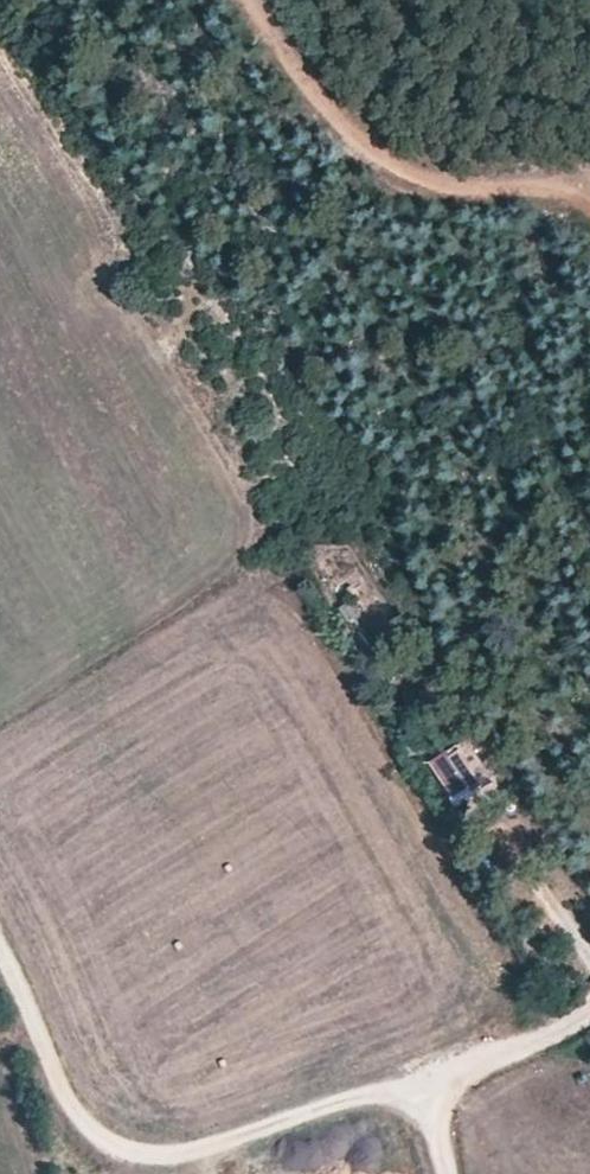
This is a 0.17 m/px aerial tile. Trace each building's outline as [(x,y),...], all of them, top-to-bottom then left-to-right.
[(475,793),(493,780),(474,751),(456,763),(475,793)] [(452,752),(433,758),(446,796),(465,790),(452,752)]
